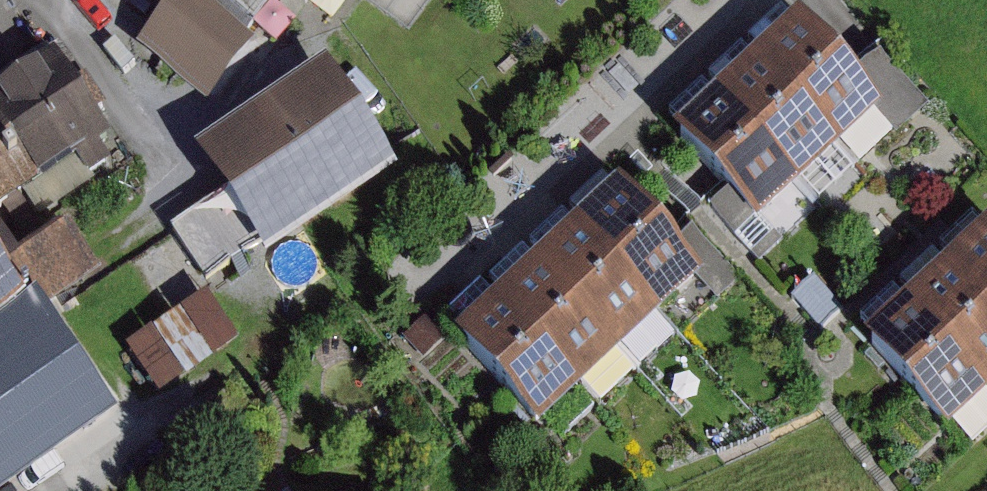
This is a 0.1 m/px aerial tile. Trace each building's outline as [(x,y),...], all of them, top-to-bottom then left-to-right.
[(140,47),(211,98),(255,38),(202,0),(174,0),(140,47)] [(841,149),(883,110),(799,20),(757,58),(841,149)] [(0,95),(0,133),(37,187),(111,141),(53,58),(0,95)] [(799,187),(841,149),(757,58),(715,97),(799,187)] [(266,260),(396,171),(363,121),(325,66),(194,155),(222,196),(232,210),(257,246),(266,260)] [(757,226),(799,187),(715,97),(673,136),(757,226)] [(39,189),(37,187),(0,133),(0,217),(39,189)] [(619,186),(578,225),(662,314),(703,275),(619,186)] [(232,210),(222,196),(171,230),(206,281),(257,246),(232,210)] [(578,225),(537,264),(621,353),(662,314),(578,225)] [(948,265),(986,307),(986,228),(948,265)] [(27,300),(0,262),(0,319),(27,300)] [(537,264),(495,302),(580,392),(621,353),(537,264)] [(948,265),(906,304),(986,391),(986,307),(948,265)] [(162,397),(245,342),(212,291),(129,346),(162,397)] [(42,292),(0,321),(0,490),(5,490),(122,409),(42,292)] [(495,302),(454,341),(539,430),(580,392),(495,302)] [(986,396),(986,391),(906,304),(864,343),(948,433),(986,396)]
